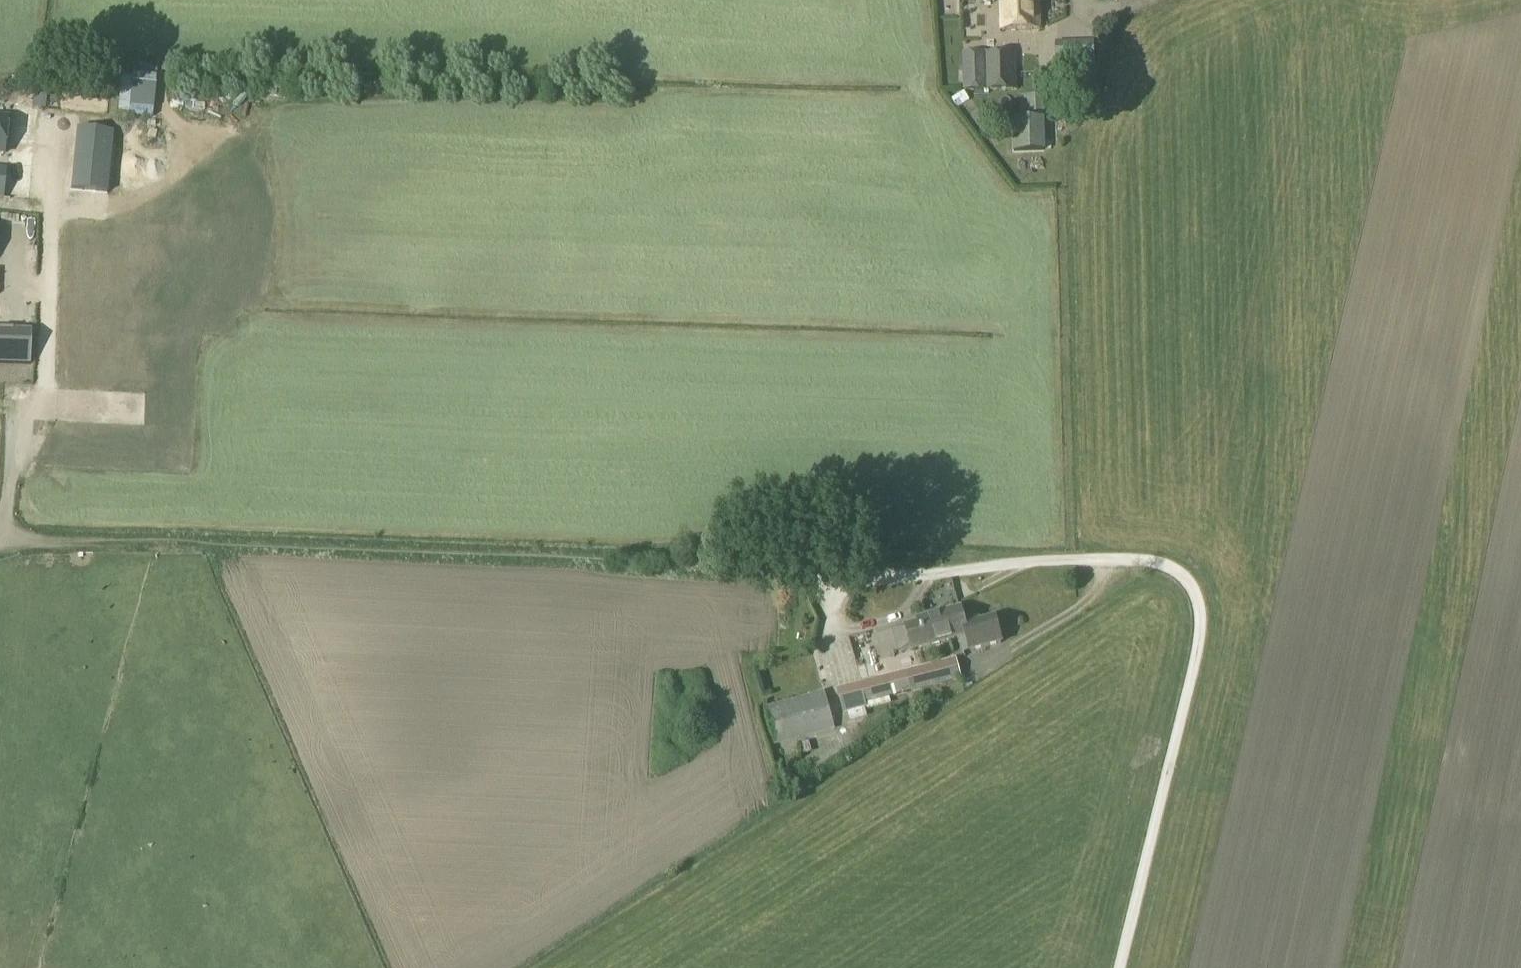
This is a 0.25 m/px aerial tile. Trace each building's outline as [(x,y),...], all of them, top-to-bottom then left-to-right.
[(980,2),(999,1),(1000,31),(1039,29),(1038,0),(979,0),(980,2)] [(1094,43),(1056,44),(1056,80),(1078,79),(1078,71),(1095,70),(1094,43)] [(1017,53),(961,54),(962,90),(1018,91),(1017,53)] [(1041,95),(1019,96),(1021,121),(1043,121),(1041,95)] [(4,157),(6,134),(18,135),(21,112),(9,110),(9,107),(0,106),(0,156),(4,157)] [(74,130),(68,190),(105,194),(111,134),(74,130)] [(36,248),(22,249),(24,263),(38,261),(36,248)] [(22,328),(21,375),(84,377),(86,330),(22,328)] [(959,608),(905,622),(912,649),(965,635),(969,651),(1000,643),(993,618),(978,621),(977,617),(962,621),(959,608)] [(957,659),(837,691),(843,712),(962,679),(957,659)] [(825,692),(766,708),(774,746),(835,730),(825,692)]
